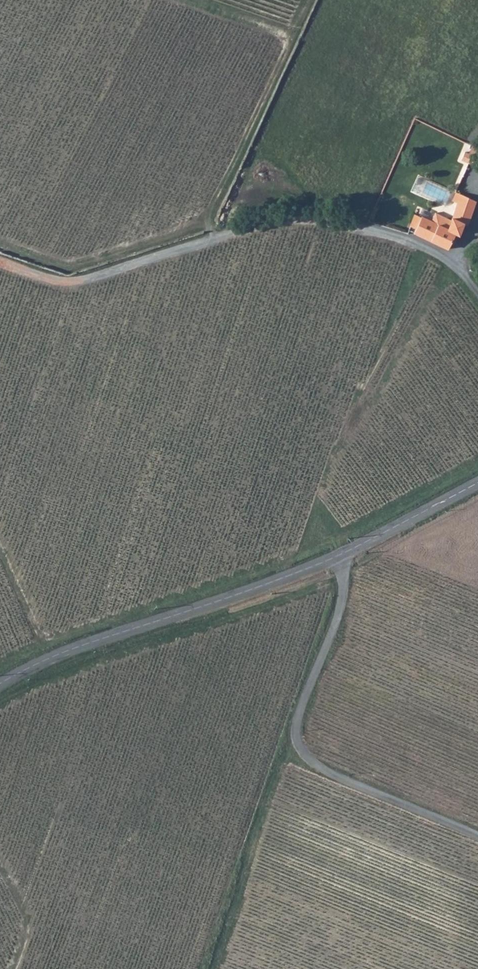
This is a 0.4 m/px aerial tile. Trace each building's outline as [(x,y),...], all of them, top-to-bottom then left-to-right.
[(477,149),(477,140),(471,136),(467,143),(477,149)] [(476,201),(456,193),(452,201),(456,202),(449,219),(434,213),(431,220),(421,216),(413,234),(447,250),(454,235),(459,237),(462,224),(467,226),(476,201)]
